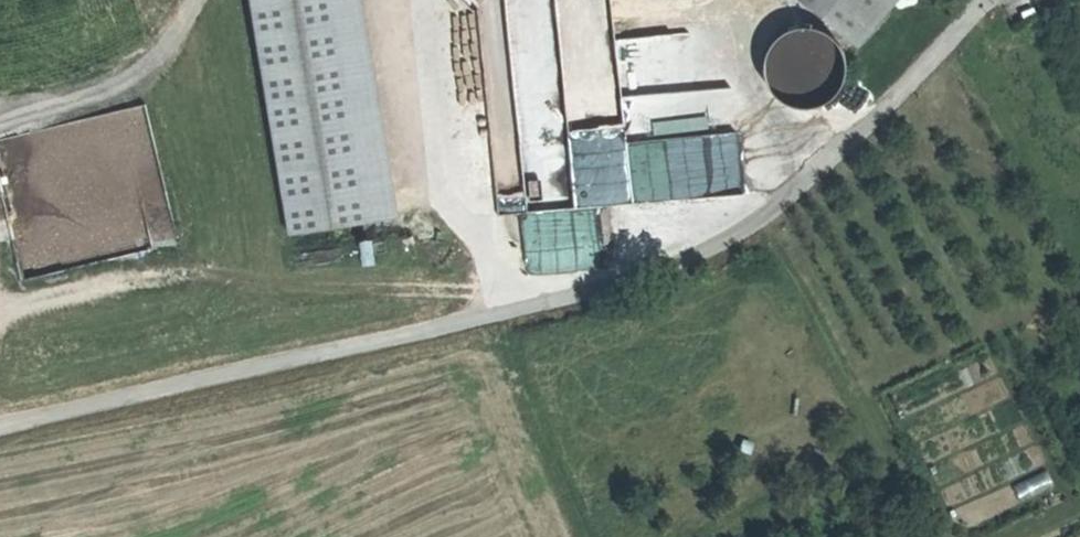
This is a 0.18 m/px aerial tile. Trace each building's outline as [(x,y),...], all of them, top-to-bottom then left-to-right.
[(290,233),(376,219),(340,0),(251,0),(290,233)] [(730,86),(620,97),(610,0),(506,0),(520,153),(732,131),(730,86)] [(820,14),(832,0),(803,0),(820,14)] [(820,14),(858,46),(897,0),(832,0),(820,14)] [(798,28),(789,31),(782,36),(774,44),(768,53),(766,63),(766,72),(768,81),(771,87),(776,95),(783,101),(787,103),(794,106),(801,107),(810,107),(817,105),(826,101),(835,94),(842,84),(844,77),(845,69),(845,61),(842,53),(839,47),(834,40),(825,33),(818,30),(808,28),(798,28)]
